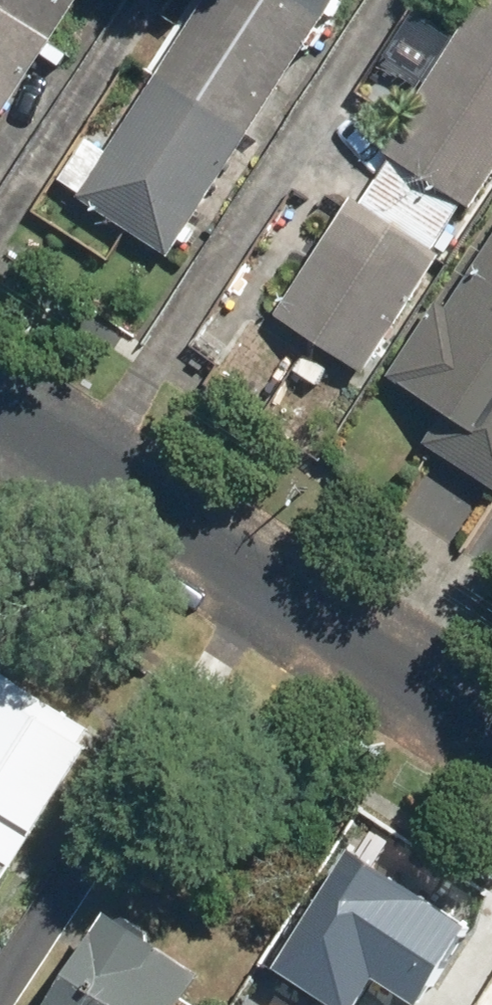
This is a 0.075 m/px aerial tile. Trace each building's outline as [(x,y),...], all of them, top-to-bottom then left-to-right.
[(74,0),(0,0),(0,115),(74,0)] [(77,198),(171,258),(337,0),(205,0),(77,198)] [(383,151),(395,159),(465,204),(472,208),(491,177),(491,0),(482,0),(383,151)] [(395,159),(360,208),(432,253),(465,204),(395,159)] [(352,203),(277,320),(363,375),(439,258),(432,253),(360,208),(352,203)] [(389,379),(441,416),(420,443),(491,490),(491,235),(389,379)] [(4,673),(0,679),(0,865),(10,872),(100,736),(4,673)] [(279,962),(341,1004),(366,1004),(383,981),(417,1004),(475,922),(363,844),(279,962)] [(202,976),(107,916),(51,1004),(184,1004),(202,976)]
